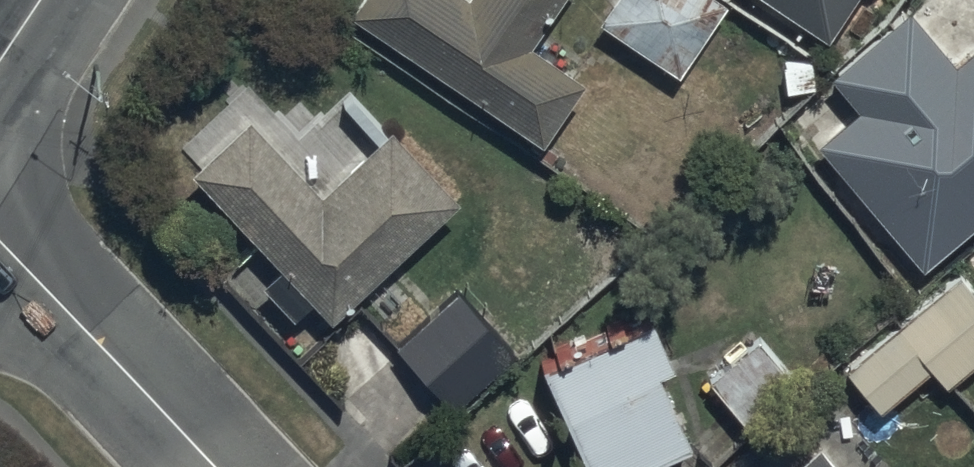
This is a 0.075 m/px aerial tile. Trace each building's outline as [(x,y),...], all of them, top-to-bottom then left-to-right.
[(353,9),(541,143),(587,79),(536,43),(567,0),(359,0),(353,9)] [(600,19),(681,74),(727,5),(720,0),(612,0),(600,19)] [(831,35),(852,0),(773,0),(831,35)] [(817,143),(922,267),(973,223),(973,44),(956,59),(913,9),(836,75),(861,105),(817,143)] [(268,281),(297,313),(315,296),(335,316),(467,196),(396,119),(322,186),(256,114),(196,168),(285,266),(268,281)] [(956,268),(896,317),(901,323),(847,367),(880,408),(929,368),(941,383),(973,356),(973,290),(956,268)] [(460,284),(397,342),(456,405),(518,346),(460,284)] [(543,356),(593,466),(659,466),(655,459),(694,442),(662,370),(678,363),(653,307),(543,356)] [(759,335),(708,377),(746,423),(797,382),(759,335)] [(789,466),(843,466),(821,440),(789,466)]
